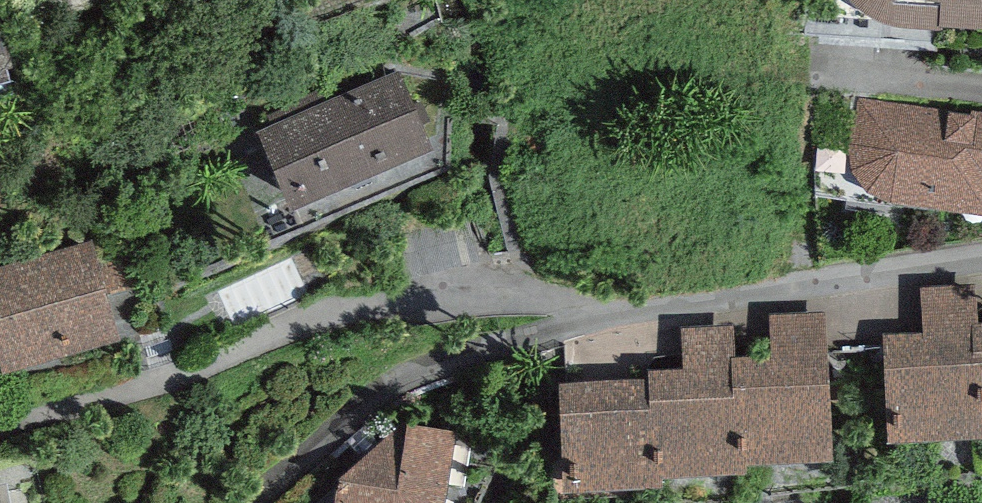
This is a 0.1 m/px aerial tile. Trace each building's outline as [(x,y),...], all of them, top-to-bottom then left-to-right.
[(855,1),(862,8),(872,14),(881,16),(895,19),(911,22),(941,23),(941,18),(981,21),(981,0),(853,0),(855,1)] [(12,74),(0,29),(0,77),(12,74)] [(415,73),(276,139),(312,215),(451,149),(415,73)] [(870,110),(863,197),(981,207),(981,119),(870,110)] [(0,281),(0,283),(33,370),(156,324),(122,235),(0,281)] [(976,281),(920,283),(922,328),(882,329),(887,432),(981,428),(981,354),(973,355),(972,319),(978,319),(976,281)] [(826,309),(770,312),(772,348),(735,350),(731,350),(734,452),(746,452),(832,448),(826,309)] [(978,319),(972,319),(973,355),(981,354),(981,318),(978,319)] [(731,350),(735,350),(734,323),(682,325),(684,362),(650,363),(650,373),(651,399),(660,398),(663,467),(693,466),(693,462),(746,461),(746,452),(734,452),(731,350)] [(651,399),(650,373),(558,378),(564,479),(664,474),(663,467),(660,398),(651,399)] [(401,418),(336,473),(331,502),(442,502),(447,486),(454,426),(401,418)] [(0,481),(0,502),(32,502),(23,474),(0,481)]
